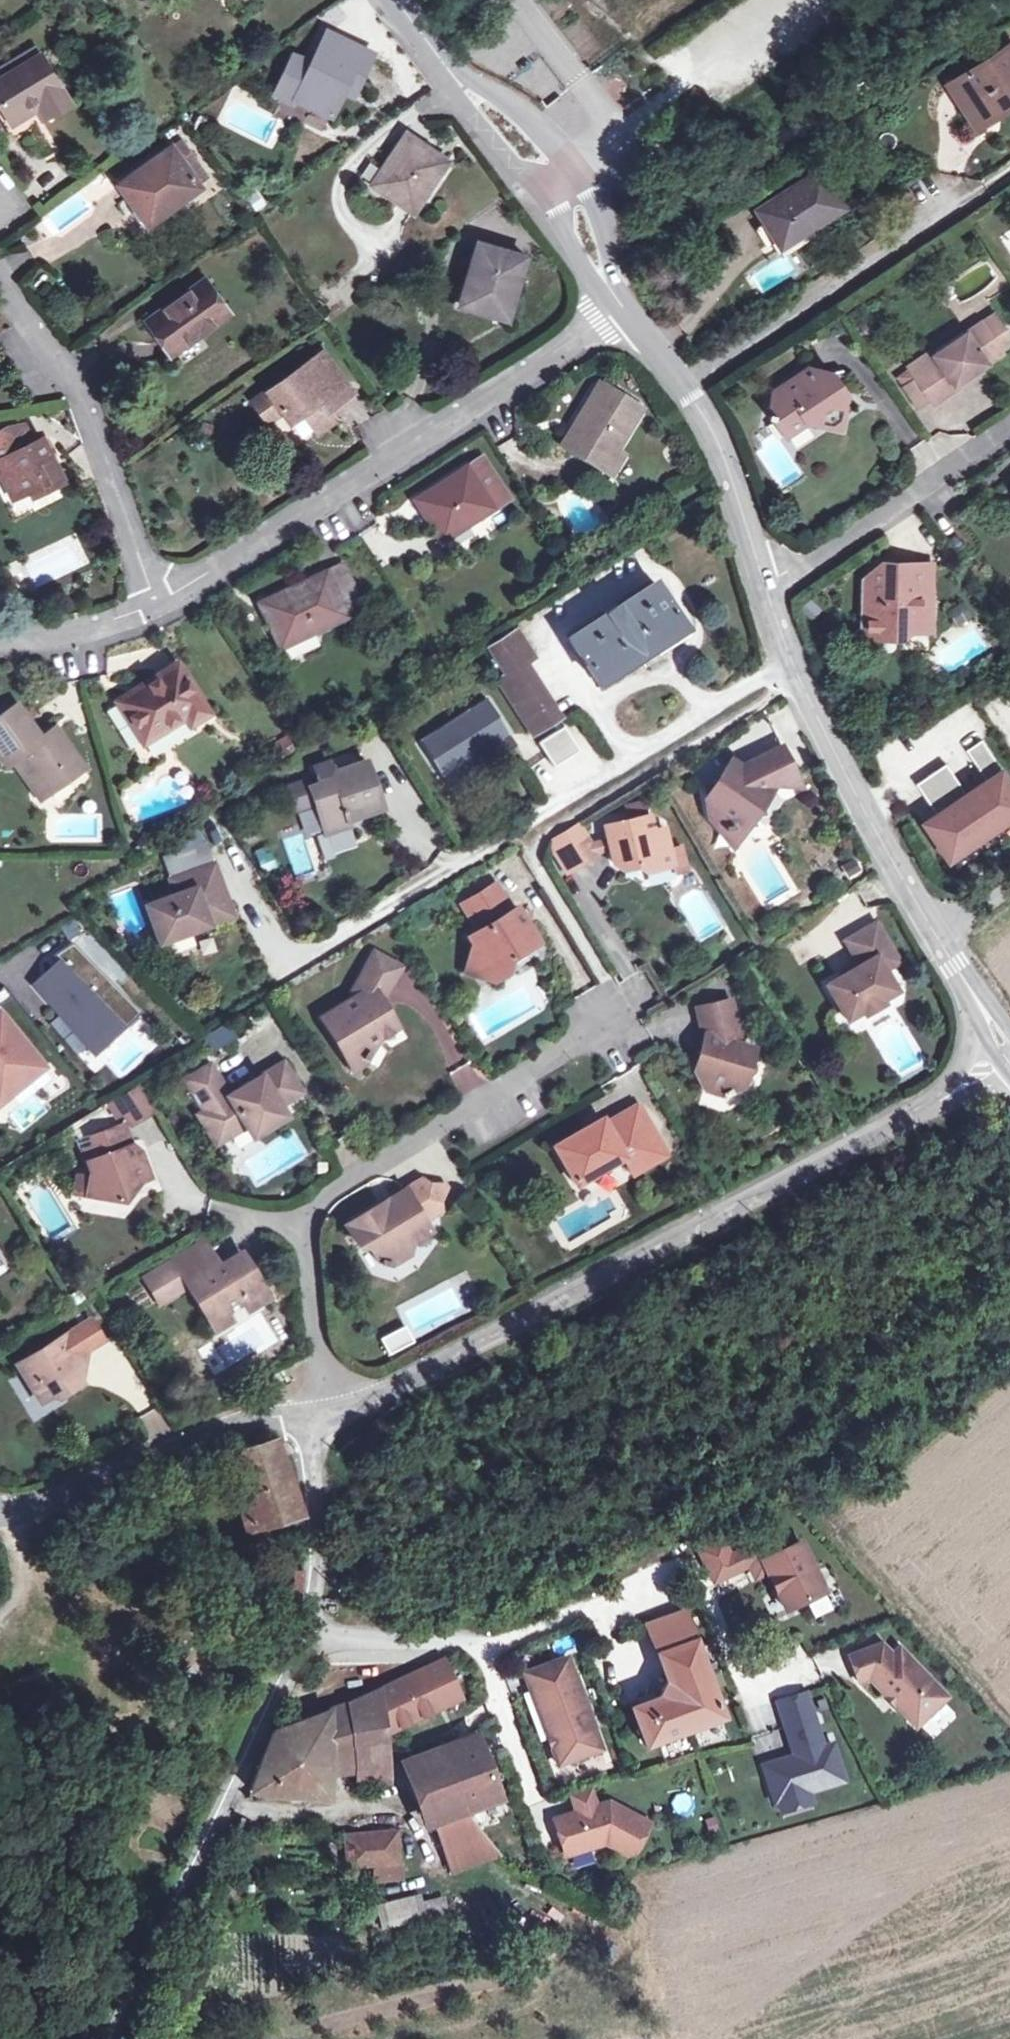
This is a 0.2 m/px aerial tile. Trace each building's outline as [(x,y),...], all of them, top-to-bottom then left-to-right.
[(347,83),(356,86),(371,54),(327,32),(295,100),(331,117),(342,93),(347,83)] [(957,107),(977,135),(993,124),(989,119),(1009,105),(1009,45),(950,83),(963,103),(957,107)] [(40,54),(0,78),(0,105),(17,133),(69,101),(40,54)] [(347,83),(342,93),(352,96),(356,86),(347,83)] [(446,162),(405,135),(372,185),(412,213),(446,162)] [(143,205),(153,220),(198,186),(169,146),(115,185),(135,212),(143,205)] [(843,206),(819,169),(757,209),(782,246),(843,206)] [(143,205),(135,212),(145,225),(153,220),(143,205)] [(478,244),(462,295),(480,301),(477,312),(506,320),(524,257),(478,244)] [(229,315),(203,282),(146,322),(170,356),(229,315)] [(480,301),(462,295),(459,307),(477,312),(480,301)] [(996,313),(983,322),(996,342),(1009,333),(996,313)] [(1003,352),(996,342),(983,322),(936,353),(932,349),(908,366),(915,375),(931,399),(934,403),(958,387),(956,384),(1003,352)] [(302,413),(316,434),(333,422),(327,411),(351,393),(321,353),(252,402),(267,423),(282,412),(289,423),(302,413)] [(840,406),(845,407),(848,393),(833,372),(811,367),(790,379),(792,382),(773,395),(768,416),(774,418),(785,433),(805,420),(820,423),(820,418),(840,406)] [(931,399),(915,375),(902,384),(918,408),(931,399)] [(602,473),(615,452),(641,409),(598,384),(561,447),(602,473)] [(820,418),(820,423),(840,427),(845,407),(840,406),(820,418)] [(302,413),(289,423),(303,443),(316,434),(302,413)] [(47,490),(63,482),(41,439),(31,444),(21,427),(6,429),(0,432),(0,475),(13,500),(30,491),(44,484),(47,490)] [(623,457),(615,452),(602,473),(611,478),(623,457)] [(493,511),(466,470),(413,502),(440,544),(493,511)] [(44,484),(30,491),(33,497),(47,490),(44,484)] [(863,556),(862,637),(882,637),(891,629),(928,630),(929,540),(880,540),(863,556)] [(340,609),(357,601),(342,567),(259,605),(279,650),(345,620),(340,609)] [(683,628),(654,584),(567,640),(596,685),(683,628)] [(362,612),(357,601),(340,609),(345,620),(362,612)] [(497,684),(531,739),(558,721),(524,667),(533,661),(515,633),(490,649),(507,678),(497,684)] [(183,719),(188,727),(207,715),(175,666),(116,703),(141,744),(183,719)] [(440,780),(502,742),(508,739),(485,701),(478,705),(417,743),(440,780)] [(49,795),(85,771),(57,730),(42,740),(17,705),(0,717),(0,756),(8,767),(13,763),(22,757),(49,795)] [(577,756),(562,731),(536,747),(551,771),(577,756)] [(446,790),(508,752),(514,749),(508,739),(502,742),(440,780),(446,790)] [(922,823),(948,861),(1009,819),(1009,784),(981,741),(965,751),(985,781),(965,794),(945,765),(915,785),(935,815),(922,823)] [(767,793),(793,779),(777,748),(743,765),(735,776),(726,769),(713,786),(700,790),(707,821),(721,830),(722,834),(731,833),(730,829),(745,827),(767,793)] [(22,757),(13,763),(40,801),(49,795),(22,757)] [(355,809),(358,818),(381,809),(365,762),(330,775),(325,763),(312,769),(315,779),(286,790),(294,811),(313,805),(322,833),(348,825),(347,821),(343,812),(355,809)] [(799,790),(793,779),(767,793),(799,790)] [(343,812),(347,821),(358,818),(355,809),(343,812)] [(660,867),(651,831),(648,816),(605,826),(608,841),(610,850),(614,864),(623,870),(636,865),(645,871),(660,867)] [(594,853),(589,845),(577,825),(549,842),(569,875),(597,857),(594,853)] [(664,828),(651,831),(660,867),(672,864),(664,828)] [(730,847),(731,833),(722,834),(730,847)] [(610,850),(608,841),(589,845),(594,853),(610,850)] [(262,871),(277,868),(271,847),(257,850),(262,871)] [(214,866),(178,878),(184,893),(175,897),(145,907),(158,945),(208,926),(204,915),(228,905),(214,866)] [(184,893),(178,878),(170,881),(175,897),(184,893)] [(527,927),(520,917),(515,908),(509,912),(493,885),(460,906),(476,933),(466,938),(469,942),(476,953),(471,976),(493,983),(506,975),(507,962),(537,943),(527,927)] [(232,916),(228,905),(204,915),(208,926),(232,916)] [(533,913),(520,917),(527,927),(533,913)] [(822,988),(844,1023),(859,1015),(861,1018),(880,1006),(877,1002),(894,992),(883,974),(896,965),(872,925),(841,944),(856,967),(822,988)] [(476,953),(469,942),(463,974),(471,976),(476,953)] [(140,1017),(77,943),(52,956),(59,964),(34,987),(85,1048),(115,1023),(123,1032),(140,1017)] [(355,1062),(363,1065),(373,1043),(394,1032),(378,1006),(396,971),(368,957),(351,989),(358,1000),(314,1026),(340,1070),(355,1062)] [(700,1054),(693,1058),(686,1062),(703,1092),(718,1098),(720,1101),(731,1094),(730,1092),(743,1085),(749,1053),(736,1051),(727,1005),(694,1010),(700,1039),(702,1048),(700,1054)] [(0,1017),(0,1087),(7,1095),(40,1069),(0,1017)] [(115,1023),(85,1048),(93,1057),(123,1032),(115,1023)] [(702,1048),(700,1039),(693,1058),(700,1054),(702,1048)] [(355,1062),(340,1070),(357,1078),(363,1065),(355,1062)] [(248,1133),(276,1117),(280,1115),(275,1107),(297,1095),(279,1066),(226,1098),(208,1066),(182,1082),(202,1116),(210,1111),(225,1137),(242,1128),(246,1135),(248,1133)] [(149,1110),(136,1089),(110,1105),(124,1127),(149,1110)] [(642,1160),(653,1164),(665,1157),(635,1109),(603,1128),(600,1121),(552,1149),(575,1188),(624,1161),(628,1168),(642,1160)] [(210,1111),(202,1116),(197,1119),(213,1145),(225,1137),(210,1111)] [(280,1123),(276,1117),(248,1133),(252,1139),(280,1123)] [(77,1151),(86,1171),(83,1199),(116,1203),(126,1189),(148,1180),(137,1152),(132,1153),(120,1125),(87,1138),(90,1146),(77,1151)] [(87,1138),(74,1143),(77,1151),(90,1146),(87,1138)] [(642,1160),(628,1168),(632,1177),(653,1164),(642,1160)] [(436,1209),(422,1187),(419,1182),(345,1227),(357,1248),(364,1243),(377,1264),(379,1265),(378,1269),(387,1271),(389,1268),(392,1269),(408,1260),(412,1246),(429,1234),(422,1224),(438,1214),(436,1209)] [(446,1189),(422,1187),(436,1209),(446,1189)] [(204,1243),(194,1248),(209,1273),(219,1266),(204,1243)] [(236,1256),(219,1266),(209,1273),(194,1248),(168,1265),(183,1290),(205,1325),(222,1315),(238,1306),(245,1314),(265,1302),(236,1256)] [(168,1265),(161,1269),(171,1285),(151,1298),(156,1306),(183,1290),(168,1265)] [(161,1269),(140,1281),(151,1298),(171,1285),(161,1269)] [(228,1324),(222,1315),(205,1325),(211,1335),(228,1324)] [(86,1322),(71,1331),(84,1354),(99,1345),(86,1322)] [(33,1386),(42,1400),(57,1391),(61,1397),(80,1386),(68,1366),(85,1356),(84,1354),(71,1331),(14,1364),(27,1389),(33,1386)] [(406,1334),(392,1341),(399,1352),(412,1344),(406,1334)] [(33,1386),(27,1389),(36,1403),(42,1400),(33,1386)] [(301,1515),(274,1439),(229,1455),(253,1531),(301,1515)] [(822,1592),(799,1543),(783,1551),(775,1534),(729,1557),(706,1568),(713,1583),(749,1566),(760,1560),(766,1572),(785,1609),(804,1600),(822,1592)] [(706,1568),(729,1557),(721,1541),(698,1552),(706,1568)] [(760,1560),(749,1566),(754,1578),(766,1572),(760,1560)] [(268,1591),(281,1594),(277,1612),(298,1616),(302,1572),(273,1568),(268,1591)] [(804,1600),(813,1619),(831,1610),(822,1592),(804,1600)] [(325,1612),(337,1612),(338,1600),(326,1599),(325,1612)] [(656,1655),(693,1641),(682,1610),(645,1625),(656,1655)] [(721,1717),(693,1641),(656,1655),(666,1681),(657,1699),(630,1708),(645,1747),(721,1717)] [(893,1707),(913,1728),(944,1698),(897,1648),(889,1655),(880,1645),(847,1657),(856,1683),(866,1679),(882,1696),(887,1690),(898,1702),(893,1707)] [(530,1690),(573,1675),(567,1657),(524,1673),(530,1690)] [(442,1662),(380,1690),(385,1734),(459,1701),(442,1662)] [(573,1675),(530,1690),(557,1764),(600,1748),(573,1675)] [(385,1734),(380,1690),(330,1711),(273,1731),(250,1790),(326,1800),(328,1764),(357,1759),(387,1755),(385,1734)] [(887,1690),(882,1696),(893,1707),(898,1702),(887,1690)] [(776,1703),(784,1727),(813,1718),(805,1694),(776,1703)] [(946,1708),(925,1727),(934,1737),(955,1718),(946,1708)] [(813,1718),(784,1727),(793,1756),(794,1760),(786,1762),(785,1759),(762,1766),(774,1803),(777,1802),(807,1792),(843,1781),(831,1744),(822,1747),(813,1718)] [(464,1812),(498,1800),(476,1737),(407,1762),(430,1825),(464,1812)] [(389,1773),(387,1755),(357,1759),(359,1777),(389,1773)] [(575,1813),(595,1807),(589,1788),(570,1795),(575,1813)] [(780,1813),(811,1803),(807,1792),(777,1802),(780,1813)] [(626,1855),(632,1853),(647,1824),(608,1803),(595,1807),(575,1813),(553,1820),(564,1856),(604,1844),(626,1855)] [(464,1812),(430,1825),(447,1873),(497,1855),(464,1812)] [(397,1865),(396,1833),(346,1838),(348,1870),(397,1865)] [(375,1906),(381,1930),(451,1913),(445,1889),(375,1906)]
